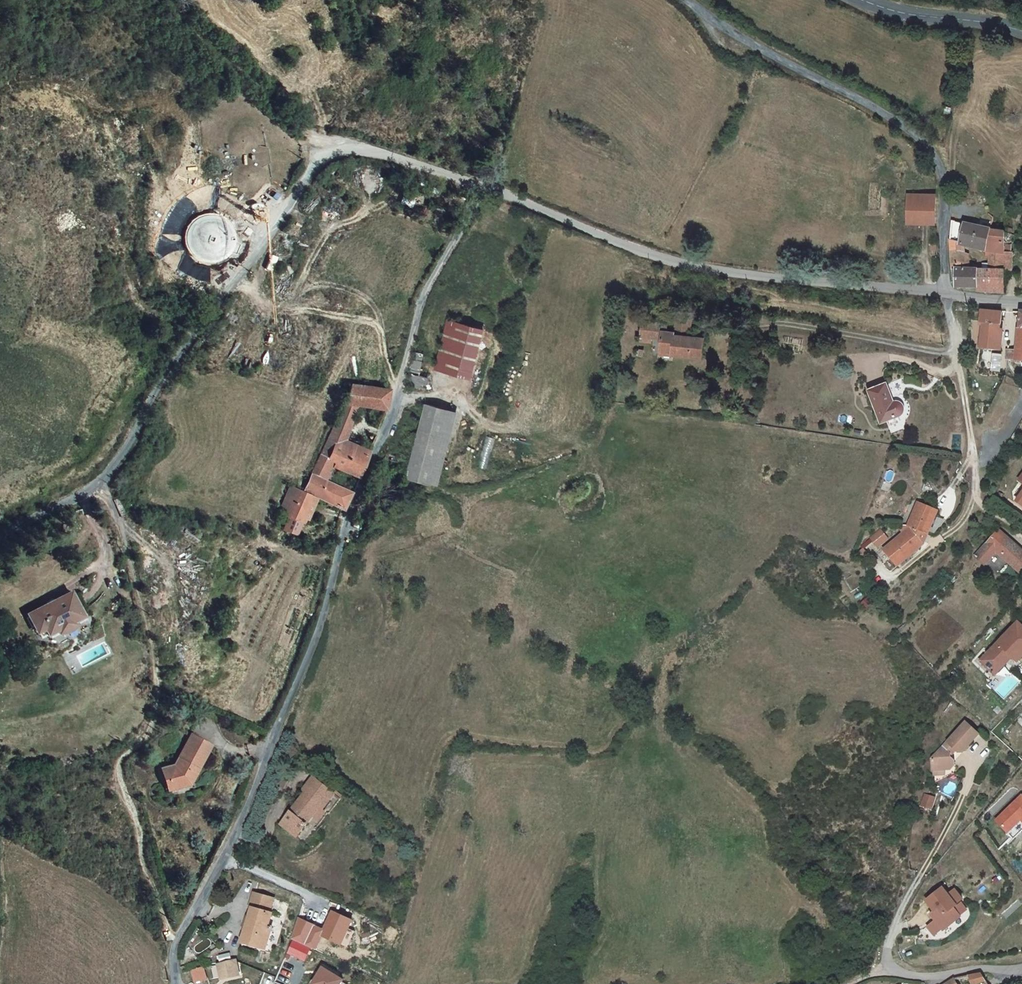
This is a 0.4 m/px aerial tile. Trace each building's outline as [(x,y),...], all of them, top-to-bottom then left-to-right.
[(935,230),(936,202),(909,201),(908,217),(909,230),(920,229),(935,230)] [(229,256),(233,249),(235,241),(235,233),(232,226),(227,219),(220,215),(212,213),(204,214),(197,217),(190,223),(186,231),(185,239),(186,248),(191,255),(198,261),(206,264),(214,264),(223,261),(229,256)] [(992,234),(967,226),(964,242),(961,250),(989,254),(992,234)] [(1006,235),(997,235),(995,243),(989,260),(1008,261),(1006,235)] [(956,246),(948,246),(950,266),(950,270),(967,271),(965,254),(957,254),(956,246)] [(967,271),(955,272),(957,292),(979,294),(978,271),(967,271)] [(1007,272),(982,274),(982,298),(1007,301),(1007,272)] [(674,330),(690,332),(692,319),(676,317),(674,330)] [(453,335),(441,383),(478,392),(489,344),(453,335)] [(1002,340),(1000,356),(1006,357),(1003,380),(1020,382),(1021,366),(1021,343),(1007,341),(1002,340)] [(704,345),(703,353),(719,355),(720,347),(704,345)] [(696,376),(696,379),(728,382),(729,372),(730,363),(718,362),(703,360),(695,359),(696,352),(669,349),(668,363),(688,367),(687,376),(696,376)] [(703,353),(703,360),(718,362),(719,355),(703,353)] [(434,362),(423,360),(415,400),(436,403),(439,388),(430,387),(434,362)] [(884,391),(874,394),(884,426),(902,421),(909,416),(909,410),(905,407),(898,405),(893,388),(884,391)] [(354,400),(345,421),(369,427),(390,433),(393,422),(396,413),(354,400)] [(354,459),(369,427),(345,421),(333,451),(354,459)] [(455,427),(431,421),(413,489),(437,495),(455,427)] [(354,459),(333,451),(321,478),(340,486),(361,495),(366,484),(374,468),(354,459)] [(321,478),(315,492),(334,501),(340,486),(321,478)] [(287,530),(281,542),(303,551),(305,552),(316,525),(341,535),(346,524),(354,509),(334,501),(315,492),(304,517),(294,513),(287,530)] [(928,545),(942,509),(922,501),(912,527),(915,528),(900,541),(888,551),(902,568),(928,545)] [(1004,534),(980,560),(990,569),(1001,559),(1021,577),(1021,551),(1004,534)] [(889,544),(881,536),(873,544),(882,553),(889,544)] [(86,624),(95,621),(92,614),(83,618),(86,624)] [(86,624),(83,618),(47,633),(53,652),(63,650),(66,656),(75,654),(77,658),(82,659),(95,654),(96,648),(94,645),(93,639),(105,633),(99,619),(95,621),(86,624)] [(982,661),(996,674),(1013,657),(1018,662),(1021,658),(1021,626),(1019,623),(982,661)] [(94,645),(107,640),(105,633),(93,639),(94,645)] [(995,691),(1004,699),(1021,680),(1012,672),(995,691)] [(978,731),(965,719),(932,756),(932,767),(933,767),(945,767),(950,767),(955,763),(953,758),(950,754),(950,751),(955,745),(958,749),(962,748),(978,731)] [(207,746),(190,736),(177,760),(181,762),(180,765),(162,769),(166,782),(173,787),(182,785),(186,778),(190,778),(196,769),(193,767),(195,761),(197,764),(207,746)] [(327,810),(337,795),(311,778),(303,791),(306,793),(285,825),(304,838),(324,809),(327,810)] [(1021,822),(1021,793),(1021,792),(994,820),(1007,833),(1020,820),(1021,822)] [(937,797),(926,793),(921,806),(932,810),(937,797)] [(242,941),(265,947),(268,935),(263,934),(267,923),(272,899),(253,893),(249,907),(252,908),(242,941)] [(962,913),(946,925),(954,936),(949,939),(954,945),(961,954),(962,956),(979,942),(973,934),(972,932),(981,925),(974,915),(967,920),(962,913)] [(272,924),(267,923),(263,934),(268,935),(272,924)] [(981,928),(973,934),(979,942),(987,936),(981,928)] [(961,954),(954,945),(946,951),(953,960),(961,954)] [(237,961),(216,965),(220,980),(240,975),(237,961)] [(193,982),(207,979),(204,967),(191,969),(193,982)]
